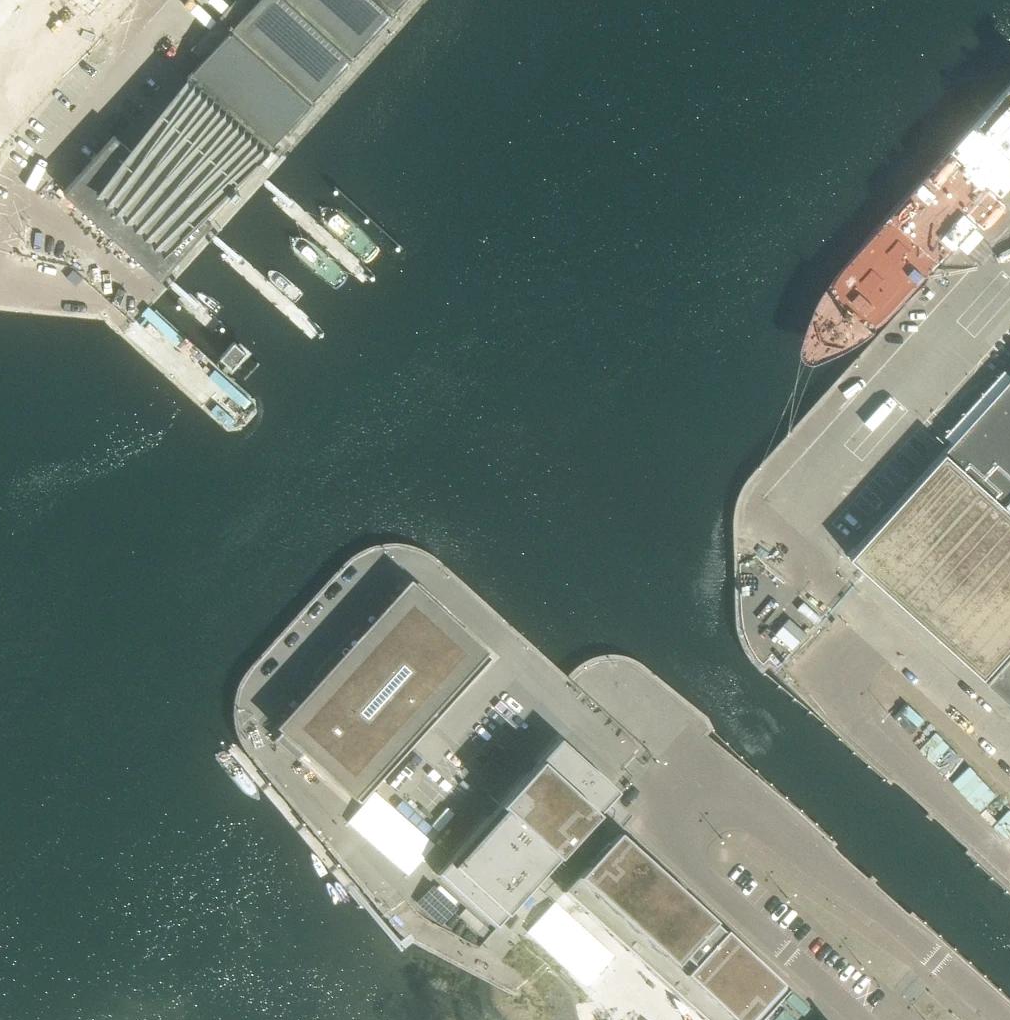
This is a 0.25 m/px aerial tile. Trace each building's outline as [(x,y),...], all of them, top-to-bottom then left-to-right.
[(62,192),(64,194),(94,221),(109,234),(153,274),(159,280),(163,276),(193,242),(196,245),(205,235),(202,232),(211,222),(210,221),(206,219),(228,194),(232,197),(233,199),(239,192),(238,191),(234,188),(270,148),(275,142),(282,135),(283,133),(284,133),(404,0),(256,0),(202,60),(203,60),(195,69),(189,75),(191,77),(151,131),(146,138),(134,153),(114,135),(91,160),(84,168),(66,188),(62,192)] [(848,557),(983,679),(1009,649),(1009,378),(848,557)] [(360,805),(491,660),(474,645),(474,644),(466,637),(465,637),(428,603),(428,602),(420,595),(418,597),(420,598),(378,644),(376,643),(375,645),(383,653),(341,699),(333,691),(331,693),(333,694),(291,740),(289,739),(287,741),(295,748),(297,748),(334,782),(334,783),(342,790),(343,790),(360,805)] [(988,684),(1009,704),(1009,659),(988,684)] [(559,741),(436,876),(495,929),(535,885),(617,794),(559,741)] [(616,835),(563,893),(654,975),(703,1019),(761,1019),(788,991),(780,984),(722,932),(721,933),(711,925),(713,923),(616,835)]
